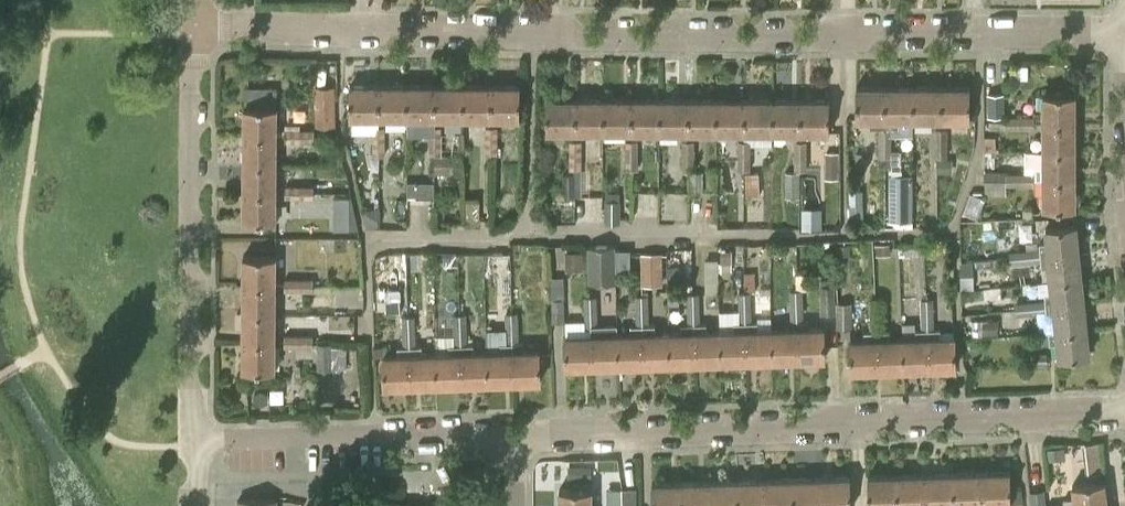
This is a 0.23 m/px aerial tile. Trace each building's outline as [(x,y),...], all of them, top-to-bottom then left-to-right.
[(349,116),(378,117),(378,83),(349,82),(349,116)] [(378,83),(378,117),(406,117),(406,83),(378,83)] [(406,83),(406,117),(434,117),(434,83),(406,83)] [(434,83),(434,117),(463,118),(463,83),(434,83)] [(463,83),(463,118),(491,118),(491,84),(463,83)] [(519,84),(491,84),(491,118),(519,119),(519,84)] [(315,123),(333,123),(334,86),(315,86),(315,123)] [(885,128),(885,86),(856,86),(856,120),(860,120),(872,120),(872,128),(879,128),(885,128)] [(885,86),(885,128),(891,128),(900,128),(900,120),(912,120),(914,120),(914,86),(913,86),(885,86)] [(914,86),(914,120),(942,120),(942,86),(914,86)] [(970,86),(942,86),(942,120),(969,120),(970,86)] [(1042,93),(1042,123),(1075,123),(1075,93),(1042,93)] [(1004,94),(987,95),(987,117),(1005,117),(1004,94)] [(545,131),(575,132),(575,97),(545,97),(545,131)] [(603,132),(603,98),(575,97),(575,132),(603,132)] [(603,98),(603,132),(632,132),(632,98),(603,98)] [(632,98),(632,132),(660,132),(660,98),(632,98)] [(660,98),(660,132),(688,132),(688,98),(660,98)] [(688,98),(688,132),(716,132),(716,98),(688,98)] [(716,98),(716,132),(744,132),(744,98),(716,98)] [(744,98),(744,132),(772,132),(773,98),(744,98)] [(772,132),(785,132),(801,132),(801,98),(773,98),(772,132)] [(828,98),(801,98),(801,132),(828,133),(828,98)] [(275,107),(244,107),(244,136),(275,136),(275,107)] [(1020,130),(1020,118),(1006,118),(1006,130),(1020,130)] [(1035,118),(1020,118),(1020,130),(1035,130),(1035,118)] [(1075,123),(1042,123),(1042,151),(1075,151),(1075,123)] [(373,126),(373,141),(384,141),(384,126),(373,126)] [(429,126),(429,141),(440,141),(440,126),(429,126)] [(935,127),(935,142),(948,142),(948,127),(935,127)] [(486,128),(486,141),(496,141),(496,128),(486,128)] [(885,128),(879,128),(879,142),(891,142),(891,128),(885,128)] [(286,140),(299,140),(300,129),(286,129),(286,140)] [(314,129),(300,129),(299,140),(314,140),(314,129)] [(275,136),(244,136),(244,164),(275,164),(275,136)] [(569,140),(569,154),(580,154),(580,140),(569,140)] [(637,140),(625,140),(626,155),(637,154),(637,140)] [(682,140),(682,155),(694,155),(694,140),(682,140)] [(739,140),(739,155),(750,155),(750,140),(739,140)] [(385,155),(384,141),(373,141),(373,155),(385,155)] [(440,154),(440,141),(429,141),(429,154),(440,154)] [(496,155),(496,141),(486,141),(486,155),(496,155)] [(799,142),(793,142),(793,156),(807,156),(807,142),(806,142),(799,142)] [(891,142),(879,142),(878,153),(878,156),(886,157),(891,157),(891,142)] [(948,142),(935,142),(935,157),(948,157),(948,142)] [(838,179),(838,151),(825,151),(825,179),(838,179)] [(1075,171),(1075,151),(1042,151),(1042,180),(1075,179),(1075,175),(1075,171)] [(580,168),(580,154),(569,154),(569,168),(580,168)] [(637,154),(626,155),(626,170),(637,169),(637,154)] [(694,169),(694,155),(682,155),(682,169),(694,169)] [(750,155),(739,155),(739,170),(750,170),(750,155)] [(451,173),(451,156),(436,156),(436,174),(451,173)] [(807,156),(793,156),(793,170),(807,170),(807,156)] [(947,157),(935,158),(935,171),(947,171),(947,157)] [(275,164),(244,164),(244,192),(275,192),(275,191),(275,164)] [(689,194),(702,194),(702,171),(688,172),(689,194)] [(800,197),(800,171),(793,171),(784,171),(784,197),(800,197)] [(744,173),(744,195),(758,195),(758,173),(744,173)] [(985,173),(985,182),(1006,182),(1006,175),(1006,173),(985,173)] [(562,174),(562,196),(574,196),(574,174),(562,174)] [(889,220),(912,220),(912,174),(889,174),(889,220)] [(1006,175),(1006,182),(1006,187),(1020,187),(1020,175),(1006,175)] [(1025,175),(1020,175),(1020,187),(1034,187),(1034,175),(1025,175)] [(1042,207),(1075,207),(1075,179),(1042,180),(1042,207)] [(286,191),(286,197),(300,197),(300,186),(286,185),(286,191)] [(300,186),(300,197),(314,197),(314,193),(314,186),(300,186)] [(244,192),(244,220),(275,221),(275,204),(285,204),(285,197),(286,197),(286,191),(275,191),(275,192),(244,192)] [(662,216),(684,216),(684,191),(662,191),(662,216)] [(405,206),(433,207),(433,196),(405,195),(405,206)] [(333,197),(333,213),(355,213),(352,197),(333,197)] [(620,223),(619,200),(604,200),(605,223),(620,223)] [(862,217),(862,205),(848,205),(848,217),(862,217)] [(801,226),(821,227),(822,207),(801,206),(801,226)] [(1047,243),(1039,243),(1040,249),(1040,251),(1041,257),(1046,257),(1049,256),(1079,253),(1076,225),(1046,228),(1047,243)] [(875,245),(875,256),(889,256),(889,245),(875,245)] [(616,282),(615,246),(587,247),(589,283),(616,282)] [(851,256),(850,246),(836,247),(837,257),(851,256)] [(506,274),(506,251),(484,251),(484,274),(506,274)] [(1041,257),(1040,251),(1024,253),(1025,264),(1041,263),(1041,257)] [(661,253),(641,253),(641,285),(662,285),(661,253)] [(721,264),(731,264),(731,253),(721,253),(721,264)] [(1025,264),(1024,253),(1008,255),(1009,261),(1009,263),(1010,266),(1025,264)] [(1046,257),(1041,257),(1041,263),(1042,270),(1050,269),(1051,282),(1082,278),(1079,253),(1049,256),(1046,257)] [(566,254),(566,270),(582,270),(582,254),(566,254)] [(277,256),(243,255),(243,285),(277,285),(277,256)] [(750,290),(756,290),(755,272),(746,272),(744,272),(745,291),(747,290),(750,290)] [(961,274),(961,288),(974,287),(974,274),(961,274)] [(1052,295),(1045,295),(1046,300),(1046,303),(1046,309),(1051,308),(1054,308),(1084,304),(1082,278),(1051,282),(1052,295)] [(299,279),(285,279),(285,291),(299,292),(299,279)] [(313,280),(299,279),(299,292),(313,292),(313,280)] [(277,285),(243,285),(243,313),(277,313),(277,285)] [(835,287),(820,287),(820,314),(836,313),(836,303),(835,287)] [(387,313),(401,312),(400,290),(387,290),(387,313)] [(747,290),(745,291),(739,291),(740,306),(749,306),(751,306),(750,290),(747,290)] [(790,305),(802,305),(802,290),(790,290),(790,305)] [(688,308),(700,308),(700,293),(688,293),(688,308)] [(648,295),(636,295),(636,310),(648,310),(648,295)] [(595,311),(595,296),(583,297),(583,312),(595,311)] [(932,308),(931,299),(926,299),(925,299),(920,299),(920,315),(932,314),(932,308)] [(565,321),(564,300),(551,300),(552,322),(564,322),(565,322),(565,321)] [(869,316),(880,316),(880,300),(875,301),(868,301),(869,316)] [(851,303),(836,303),(836,313),(836,328),(852,328),(851,303)] [(1046,309),(1046,303),(1028,304),(1029,316),(1032,316),(1047,314),(1046,309)] [(1029,316),(1028,304),(1013,306),(1014,311),(1014,314),(1014,317),(1029,316)] [(1084,304),(1054,308),(1051,308),(1046,309),(1047,314),(1048,322),(1055,321),(1056,333),(1087,330),(1084,304)] [(802,320),(802,305),(790,305),(791,320),(797,320),(799,320),(800,320),(802,320)] [(740,310),(740,322),(741,322),(746,321),(749,321),(751,321),(751,306),(749,306),(740,306),(740,309),(740,310)] [(700,308),(688,308),(689,323),(694,323),(698,323),(701,323),(700,308)] [(740,322),(740,310),(740,309),(720,310),(720,330),(721,363),(745,362),(747,362),(746,321),(741,322),(740,322)] [(648,310),(636,310),(637,325),(638,325),(642,325),(647,325),(649,324),(648,310)] [(595,311),(583,312),(583,327),(591,326),(596,326),(595,311)] [(506,328),(518,328),(517,312),(505,313),(506,328)] [(277,313),(243,313),(243,341),(277,342),(277,313)] [(453,330),(465,329),(465,314),(453,314),(453,330)] [(932,330),(932,314),(920,315),(921,330),(926,330),(932,330)] [(402,331),(413,331),(413,315),(401,316),(402,331)] [(880,317),(880,316),(869,316),(869,331),(869,332),(871,332),(875,332),(881,331),(880,317)] [(800,320),(799,320),(797,320),(798,327),(799,360),(823,360),(822,327),(807,327),(807,319),(802,320),(800,320)] [(972,335),(999,334),(999,319),(972,320),(972,335)] [(757,321),(751,321),(749,321),(746,321),(747,362),(773,361),(772,328),(758,329),(757,321)] [(694,323),(689,323),(680,323),(680,331),(669,331),(670,365),(694,364),(696,364),(694,323)] [(701,323),(698,323),(694,323),(696,364),(721,363),(720,330),(706,330),(706,323),(701,323)] [(649,324),(647,325),(642,325),(644,366),(670,365),(669,331),(655,332),(654,324),(649,324)] [(617,325),(596,326),(591,326),(592,334),(593,367),(618,366),(617,333),(617,325)] [(630,333),(617,333),(618,366),(644,366),(642,325),(638,325),(637,325),(630,325),(630,333)] [(799,360),(798,327),(772,328),(773,361),(797,360),(799,360)] [(518,328),(506,328),(506,343),(508,343),(510,343),(513,343),(514,343),(517,343),(518,343),(518,328)] [(465,344),(465,329),(453,330),(454,345),(460,345),(465,344)] [(926,330),(921,330),(916,330),(916,335),(916,337),(901,338),(902,370),(927,369),(926,337),(926,330)] [(937,330),(932,330),(926,330),(926,337),(927,369),(954,368),(955,368),(955,336),(937,336),(937,330)] [(1055,333),(1054,333),(1049,334),(1050,346),(1058,345),(1059,357),(1090,354),(1089,350),(1087,330),(1056,333),(1055,333)] [(413,331),(402,331),(402,346),(409,346),(414,346),(413,331)] [(885,331),(881,331),(875,332),(876,371),(902,370),(901,338),(885,338),(885,331)] [(871,332),(869,332),(864,332),(864,339),(847,339),(848,372),(876,371),(875,332),(871,332)] [(593,367),(592,334),(562,334),(562,368),(593,367)] [(284,345),(298,345),(298,335),(284,335),(284,345)] [(312,336),(298,335),(298,345),(312,345),(312,336)] [(243,369),(276,370),(277,342),(243,341),(243,369)] [(500,351),(488,352),(489,384),(512,383),(514,383),(513,351),(513,343),(510,343),(508,343),(506,343),(505,343),(500,343),(500,351)] [(518,343),(513,343),(513,351),(514,383),(539,382),(538,350),(524,350),(524,348),(524,343),(518,343)] [(316,373),(329,373),(330,344),(316,344),(316,370),(316,373)] [(465,344),(460,345),(462,385),(463,385),(489,384),(488,352),(473,352),(473,344),(465,344)] [(448,353),(436,353),(437,385),(462,385),(460,345),(454,345),(448,345),(448,351),(448,353)] [(397,346),(397,354),(380,355),(381,387),(409,386),(410,386),(409,346),(402,346),(397,346)] [(421,346),(414,346),(409,346),(410,386),(411,386),(437,385),(436,353),(421,353),(421,352),(421,346)] [(1048,367),(1047,355),(1030,355),(1031,368),(1048,367)] [(268,393),(261,389),(254,393),(254,401),(261,404),(268,401),(268,393)] [(1047,450),(1048,460),(1065,458),(1064,448),(1047,450)] [(586,480),(586,465),(570,465),(570,480),(586,480)] [(994,505),(1011,504),(1010,470),(981,471),(982,505),(994,505)] [(953,472),(954,505),(957,505),(968,505),(982,505),(981,471),(953,472)] [(953,472),(924,473),(925,505),(954,505),(953,472)] [(895,474),(896,505),(925,505),(924,473),(895,474)] [(895,474),(868,474),(867,474),(868,505),(896,505),(895,474)] [(850,475),(849,475),(821,476),(822,505),(851,505),(850,475)] [(792,477),(793,505),(822,505),(821,476),(792,477)] [(737,478),(738,505),(766,505),(765,477),(737,478)] [(765,477),(766,505),(793,505),(792,477),(765,477)] [(737,478),(709,479),(710,505),(738,505),(737,478)] [(709,479),(681,480),(682,505),(710,505),(709,479)] [(681,480),(652,481),(653,505),(682,505),(681,480)] [(1074,499),(1062,500),(1062,503),(1063,505),(1107,505),(1104,480),(1072,484),(1074,499)] [(622,488),(622,505),(637,505),(637,488),(622,488)] [(592,490),(557,490),(557,505),(592,505),(592,490)] [(1046,505),(1044,490),(1030,491),(1031,505),(1046,505)]
